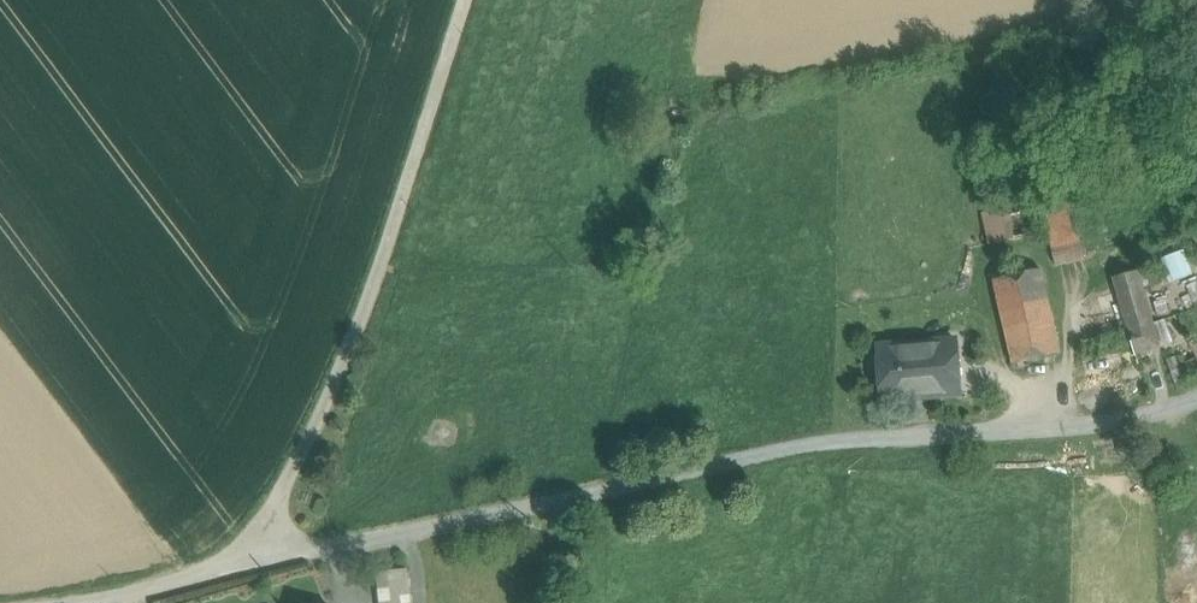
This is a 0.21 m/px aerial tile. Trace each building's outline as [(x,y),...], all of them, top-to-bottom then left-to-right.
[(1071,200),(1042,208),(1058,268),(1087,260),(1079,231),(1071,200)] [(1010,208),(984,214),(990,243),(1042,232),(1036,208),(1011,214),(1010,208)] [(1099,225),(1079,231),(1087,260),(1107,255),(1099,225)] [(1177,279),(1194,272),(1185,249),(1169,256),(1177,279)] [(1130,329),(1137,356),(1162,349),(1141,272),(1116,279),(1128,321),(1130,329)] [(1042,277),(995,286),(1014,372),(1060,361),(1042,277)] [(1116,325),(1118,332),(1130,329),(1128,321),(1116,325)] [(1140,364),(1137,356),(1130,329),(1118,332),(1078,343),(1088,379),(1140,364)] [(880,347),(884,400),(935,396),(933,367),(959,365),(957,341),(880,347)] [(933,367),(935,396),(962,394),(959,365),(933,367)] [(378,602),(408,602),(404,567),(375,571),(378,602)]
